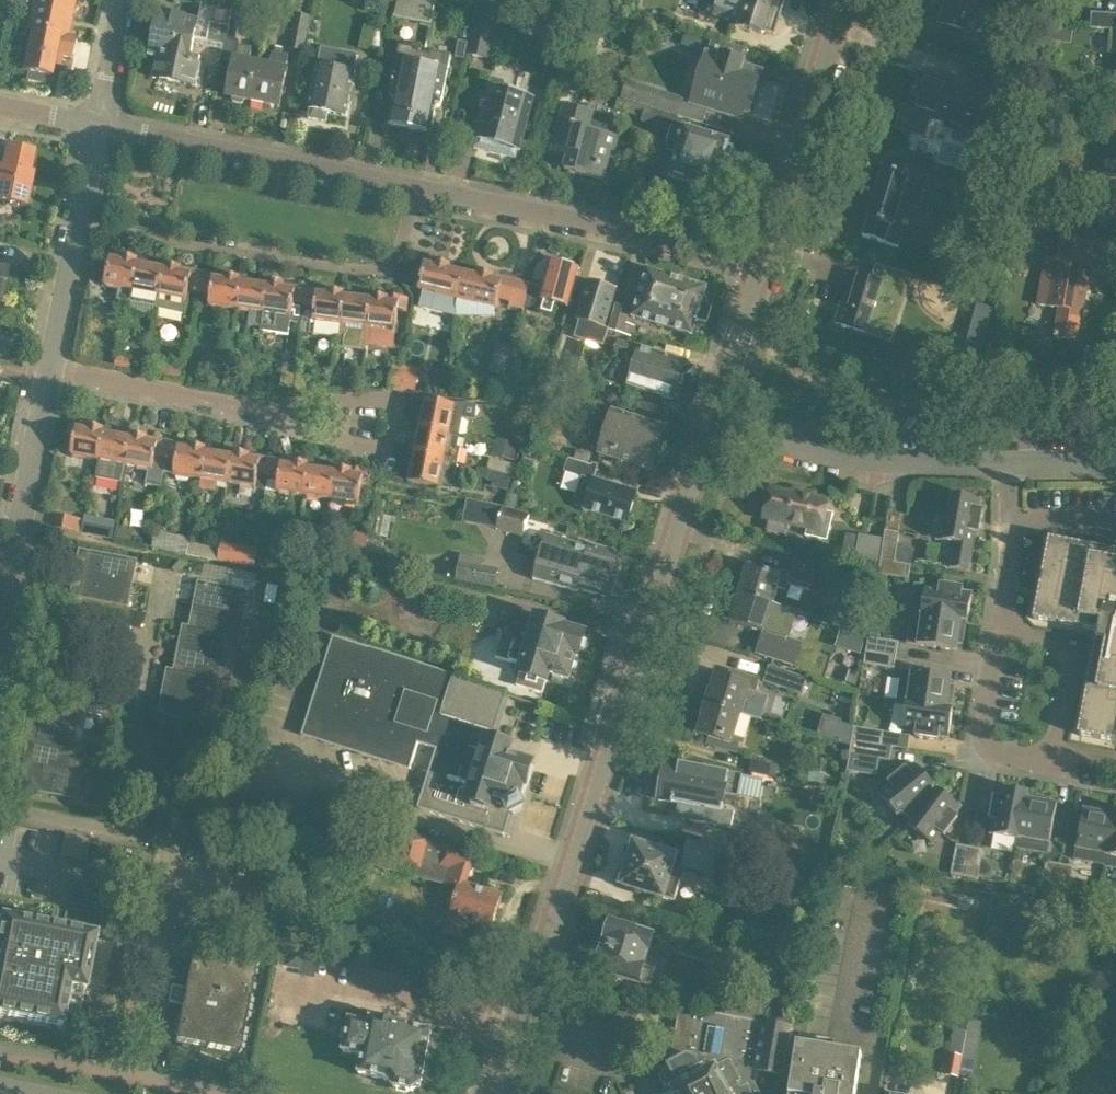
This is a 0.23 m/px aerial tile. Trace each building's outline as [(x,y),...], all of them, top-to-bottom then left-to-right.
[(7,15),(18,18),(20,7),(31,9),(27,31),(31,31),(22,72),(28,73),(26,80),(41,83),(42,76),(48,77),(51,62),(59,64),(61,55),(70,57),(74,39),(65,37),(73,0),(10,0),(7,15)] [(412,20),(430,24),(435,0),(416,0),(412,20)] [(719,1),(715,16),(742,24),(742,27),(762,33),(762,31),(773,34),(784,0),(717,0),(719,1)] [(158,12),(149,56),(157,57),(172,60),(176,38),(193,38),(206,41),(210,24),(228,27),(228,25),(228,24),(231,12),(199,6),(197,20),(158,12)] [(479,6),(469,55),(487,58),(494,22),(492,22),(495,9),(479,6)] [(289,48),(304,51),(311,14),(295,12),(289,48)] [(1115,29),(1115,14),(1091,12),(1090,27),(1115,29)] [(210,24),(206,41),(222,45),(224,45),(226,37),(228,27),(210,24)] [(228,27),(226,37),(235,39),(237,27),(228,25),(228,27)] [(359,48),(371,50),(376,28),(364,26),(359,48)] [(584,53),(590,36),(577,32),(572,49),(584,53)] [(221,49),(220,59),(233,62),(227,95),(231,97),(232,101),(241,103),(243,99),(250,100),(258,63),(248,61),(249,48),(238,46),(238,44),(235,39),(226,37),(224,45),(223,50),(221,49)] [(157,57),(153,77),(196,86),(200,64),(197,64),(199,55),(190,53),(193,38),(176,38),(172,60),(157,57)] [(455,57),(464,58),(467,42),(458,40),(455,57)] [(711,40),(692,104),(740,119),(742,110),(747,112),(759,73),(741,67),(746,51),(711,40)] [(424,54),(408,128),(429,132),(434,108),(440,104),(450,56),(450,55),(438,53),(440,45),(426,42),(424,54)] [(387,124),(408,128),(424,54),(419,53),(419,49),(398,45),(396,55),(388,94),(392,99),(387,124)] [(309,109),(307,118),(325,122),(327,112),(345,116),(356,62),(337,58),(338,52),(319,48),(307,108),(309,109)] [(258,63),(250,100),(278,106),(286,69),(284,68),(287,55),(272,52),(268,65),(258,63)] [(1014,74),(1031,79),(1034,67),(1018,62),(1014,74)] [(915,101),(913,107),(901,103),(896,121),(926,130),(930,116),(959,125),(955,139),(977,146),(984,121),(977,119),(985,94),(921,74),(913,100),(915,101)] [(476,137),(473,147),(515,158),(518,149),(519,149),(533,100),(501,91),(504,81),(490,77),(487,88),(486,87),(473,137),(476,137)] [(625,86),(621,99),(675,115),(679,102),(625,86)] [(618,100),(615,113),(659,126),(662,113),(645,107),(618,100)] [(564,170),(602,180),(609,151),(613,153),(617,137),(587,130),(592,111),(564,104),(552,153),(568,157),(564,170)] [(1115,132),(1115,118),(1097,117),(1096,131),(1115,132)] [(667,190),(710,202),(713,191),(714,191),(722,164),(723,164),(724,163),(726,164),(731,161),(735,151),(731,145),(729,145),(729,143),(705,136),(705,137),(683,130),(683,131),(671,128),(665,150),(676,154),(669,179),(670,180),(667,190)] [(1105,140),(1104,152),(1105,151),(1115,153),(1115,141),(1105,140)] [(31,151),(6,145),(2,166),(0,166),(0,200),(23,205),(30,172),(27,172),(31,151)] [(1107,162),(1105,179),(1115,181),(1115,163),(1107,162)] [(862,236),(898,247),(902,233),(893,225),(900,201),(919,207),(924,189),(905,183),(908,176),(883,168),(862,236)] [(951,186),(980,195),(985,182),(955,173),(951,186)] [(1053,324),(1056,329),(1054,338),(1076,341),(1085,289),(1081,288),(1089,244),(1062,239),(1058,260),(1046,258),(1038,305),(1059,308),(1057,321),(1053,324)] [(130,303),(132,291),(138,263),(136,263),(137,258),(123,256),(123,254),(103,249),(100,266),(108,268),(104,285),(107,286),(107,287),(119,289),(116,300),(130,303)] [(453,315),(456,300),(463,273),(449,269),(450,264),(436,261),(437,259),(418,254),(414,272),(421,274),(417,289),(424,291),(420,307),(453,315)] [(529,283),(523,306),(535,309),(538,298),(543,300),(540,311),(552,314),(555,303),(567,306),(577,270),(548,262),(541,286),(529,283)] [(132,291),(130,303),(155,308),(163,269),(138,263),(132,291)] [(165,264),(156,310),(182,315),(189,280),(201,283),(203,271),(165,264)] [(701,303),(706,287),(646,269),(631,317),(691,335),(696,320),(704,322),(709,306),(701,303)] [(208,305),(235,309),(239,281),(239,277),(203,271),(201,283),(211,284),(208,305)] [(529,283),(478,271),(477,276),(463,273),(456,300),(453,315),(458,316),(493,316),(494,307),(495,308),(497,297),(510,300),(509,305),(522,308),(523,306),(529,283)] [(835,323),(866,333),(869,322),(892,329),(897,311),(874,304),(881,282),(858,275),(848,307),(841,305),(835,323)] [(239,281),(235,309),(249,311),(247,325),(260,327),(267,285),(239,281)] [(267,285),(260,327),(262,327),(288,331),(290,317),(302,318),(306,287),(268,281),(268,286),(267,285)] [(572,333),(589,339),(593,325),(603,329),(615,291),(588,282),(572,333)] [(306,287),(302,318),(316,320),(314,338),(338,341),(344,296),(342,296),(343,291),(306,287)] [(371,299),(367,327),(365,344),(393,347),(397,312),(405,313),(407,297),(386,294),(386,297),(372,295),(371,299)] [(338,341),(338,345),(364,348),(370,299),(344,296),(338,341)] [(608,330),(620,333),(628,308),(616,304),(608,330)] [(976,304),(965,348),(982,352),(993,308),(976,304)] [(604,344),(611,347),(614,337),(607,335),(604,344)] [(627,386),(630,387),(632,388),(672,400),(684,361),(660,354),(661,350),(654,348),(653,352),(633,346),(617,341),(613,355),(629,360),(627,365),(633,367),(627,386)] [(118,356),(115,366),(130,370),(132,360),(118,356)] [(506,377),(510,360),(494,356),(490,373),(506,377)] [(893,362),(882,360),(880,372),(891,374),(893,362)] [(387,388),(401,391),(406,366),(393,363),(387,388)] [(406,366),(401,391),(414,394),(420,369),(406,366)] [(283,370),(280,389),(291,391),(294,372),(283,370)] [(450,375),(428,373),(427,392),(448,394),(450,375)] [(293,391),(305,393),(307,378),(295,376),(293,391)] [(424,400),(418,427),(458,435),(462,418),(463,403),(452,402),(452,405),(424,400)] [(612,411),(607,426),(612,427),(611,432),(658,446),(664,427),(612,411)] [(70,455),(98,460),(103,432),(102,432),(103,428),(89,425),(89,423),(69,419),(65,436),(73,437),(70,455)] [(612,427),(607,426),(598,454),(651,471),(658,446),(611,432),(612,427)] [(418,427),(413,455),(457,463),(460,447),(456,447),(458,435),(418,427)] [(114,464),(124,465),(129,437),(103,432),(98,460),(95,472),(112,476),(114,464)] [(129,437),(124,465),(149,470),(146,485),(161,487),(163,473),(167,455),(169,440),(131,434),(131,438),(129,437)] [(167,455),(163,473),(200,479),(206,452),(204,451),(204,447),(169,440),(167,455)] [(497,440),(492,456),(515,462),(519,446),(497,440)] [(587,463),(590,453),(576,451),(573,459),(587,463)] [(200,479),(199,488),(215,491),(217,482),(227,484),(232,456),(206,452),(200,479)] [(232,456),(227,484),(266,490),(269,472),(271,458),(234,452),(233,456),(232,456)] [(457,463),(413,455),(407,482),(451,491),(457,463)] [(269,472),(266,490),(305,496),(309,468),(307,467),(308,463),(271,458),(269,472)] [(583,509),(626,522),(630,511),(636,492),(595,479),(598,467),(587,463),(573,459),(567,458),(563,471),(581,477),(574,496),(586,500),(583,509)] [(516,478),(519,467),(488,459),(485,470),(516,478)] [(335,472),(331,499),(358,503),(361,485),(369,487),(371,469),(350,467),(350,469),(337,468),(336,472),(335,472)] [(305,496),(331,499),(335,472),(309,468),(305,496)] [(768,529),(784,533),(786,523),(820,530),(827,502),(813,499),(814,494),(794,490),(793,494),(771,489),(764,517),(770,519),(768,529)] [(937,540),(955,543),(951,568),(968,571),(975,532),(979,533),(983,510),(979,509),(980,500),(952,495),(948,515),(941,514),(937,540)] [(464,522),(496,528),(523,536),(529,514),(502,507),(468,500),(464,522)] [(53,528),(79,533),(82,520),(56,515),(53,528)] [(82,520),(79,533),(110,539),(113,522),(82,516),(82,520)] [(116,540),(132,543),(134,531),(119,527),(116,540)] [(885,530),(880,560),(894,563),(899,532),(885,530)] [(532,579),(576,591),(577,589),(604,597),(617,551),(588,543),(588,546),(545,534),(532,579)] [(855,563),(877,568),(882,540),(860,536),(855,563)] [(348,559),(363,563),(368,540),(353,537),(348,559)] [(1114,561),(1115,551),(1048,538),(1033,619),(1097,631),(1077,735),(1115,742),(1115,561),(1114,561)] [(189,542),(187,557),(203,560),(206,545),(189,542)] [(228,564),(231,544),(220,542),(219,547),(216,562),(228,564)] [(254,564),(257,548),(235,544),(232,560),(254,564)] [(79,549),(75,572),(132,583),(137,560),(79,549)] [(482,566),(484,559),(460,554),(456,579),(494,586),(498,569),(482,566)] [(740,563),(737,574),(743,576),(738,593),(772,604),(777,587),(785,589),(787,583),(807,589),(810,582),(816,561),(795,555),(789,574),(781,572),(780,575),(740,563)] [(894,563),(880,560),(878,574),(908,579),(910,565),(894,563)] [(132,583),(75,572),(70,595),(127,607),(132,583)] [(197,581),(192,604),(251,616),(255,593),(258,580),(235,575),(232,589),(197,581)] [(912,613),(966,621),(967,621),(971,593),(962,591),(963,587),(940,584),(939,588),(915,584),(910,612),(912,613)] [(266,585),(262,603),(273,606),(277,588),(266,585)] [(738,593),(729,622),(763,632),(792,641),(801,613),(772,604),(738,593)] [(192,604),(188,627),(239,637),(246,639),(251,616),(192,604)] [(966,621),(912,613),(907,643),(956,651),(957,643),(962,644),(966,621)] [(518,674),(520,675),(516,686),(541,693),(544,682),(546,683),(549,674),(567,680),(574,657),(577,658),(584,634),(562,627),(563,626),(535,618),(534,621),(522,617),(522,618),(508,614),(501,636),(494,658),(520,666),(518,674)] [(182,625),(177,648),(235,660),(239,637),(188,627),(182,625)] [(763,632),(757,653),(794,664),(800,643),(792,641),(763,632)] [(435,748),(417,808),(502,835),(509,812),(521,806),(517,799),(521,786),(524,787),(531,764),(506,756),(509,747),(486,739),(489,731),(491,732),(504,692),(451,675),(333,637),(302,735),(409,769),(417,743),(435,748)] [(868,637),(865,651),(896,655),(898,642),(868,637)] [(173,670),(172,670),(223,681),(230,682),(235,660),(177,648),(173,670)] [(896,655),(865,651),(863,664),(894,669),(896,655)] [(763,681),(801,694),(806,678),(768,665),(763,681)] [(824,679),(845,686),(845,684),(848,677),(849,671),(850,670),(845,668),(842,677),(826,671),(824,679)] [(166,669),(161,692),(219,704),(223,681),(172,670),(173,670),(166,669)] [(709,689),(705,703),(739,713),(746,690),(755,693),(759,679),(729,670),(727,677),(717,673),(712,690),(709,689)] [(896,702),(905,704),(951,709),(954,686),(949,685),(950,677),(901,670),(896,702)] [(846,682),(855,685),(858,674),(849,671),(848,677),(846,682)] [(161,692),(157,715),(214,726),(219,704),(161,692)] [(80,730),(85,707),(27,696),(23,719),(80,730)] [(739,713),(705,703),(700,717),(703,718),(698,734),(708,737),(706,744),(737,753),(741,739),(732,736),(739,713)] [(952,709),(951,709),(905,704),(901,730),(915,732),(915,736),(938,740),(938,736),(948,737),(952,709)] [(23,719),(19,741),(25,743),(76,752),(80,730),(23,719)] [(834,743),(840,725),(822,719),(817,737),(834,743)] [(853,727),(851,740),(881,745),(883,732),(853,727)] [(881,745),(851,740),(849,754),(879,759),(881,745)] [(78,776),(83,753),(76,752),(25,743),(21,765),(78,776)] [(750,773),(774,778),(777,765),(753,760),(750,773)] [(737,796),(741,775),(679,764),(678,771),(664,768),(659,800),(679,803),(677,811),(683,820),(691,821),(730,828),(733,813),(720,810),(724,794),(737,796)] [(890,785),(879,794),(897,816),(901,813),(907,818),(930,792),(928,790),(934,786),(915,764),(908,770),(905,767),(887,782),(890,785)] [(21,765),(17,788),(74,799),(78,776),(21,765)] [(990,833),(1017,839),(1027,794),(1027,793),(999,788),(997,797),(993,796),(989,819),(993,820),(990,833)] [(930,792),(907,818),(912,823),(909,827),(932,844),(940,833),(944,835),(957,817),(954,814),(960,807),(937,790),(932,794),(930,792)] [(1027,794),(1017,839),(1015,848),(1047,854),(1056,805),(1049,804),(1050,799),(1027,794)] [(1074,859),(1104,865),(1115,811),(1092,807),(1091,812),(1083,810),(1074,859)] [(1104,865),(1104,866),(1115,868),(1115,810),(1115,811),(1104,865)] [(728,832),(725,849),(751,854),(764,857),(767,839),(728,832)] [(446,848),(447,846),(427,841),(427,840),(404,834),(396,862),(419,868),(421,860),(450,868),(445,884),(456,888),(448,916),(449,916),(443,933),(458,937),(464,921),(490,929),(501,895),(464,883),(473,857),(446,848)] [(751,854),(725,849),(686,842),(684,856),(675,853),(674,855),(633,843),(626,867),(622,869),(620,877),(622,881),(621,885),(674,901),(680,881),(684,867),(729,876),(727,884),(744,887),(746,879),(747,879),(751,854)] [(950,874),(964,877),(969,847),(956,844),(950,874)] [(969,847),(964,877),(977,879),(983,849),(969,847)] [(1040,892),(1053,894),(1059,864),(1046,861),(1040,892)] [(1059,864),(1053,894),(1067,897),(1073,867),(1059,864)] [(835,875),(833,886),(856,891),(858,879),(835,875)] [(62,1027),(70,988),(85,991),(86,984),(101,987),(110,945),(95,942),(97,932),(57,925),(0,913),(0,1014),(62,1027)] [(604,938),(600,951),(596,954),(593,963),(596,967),(595,970),(638,983),(638,982),(649,985),(655,965),(651,964),(652,959),(646,957),(653,933),(610,920),(609,923),(605,925),(602,934),(604,938)] [(429,961),(455,969),(460,952),(434,944),(429,961)] [(168,1002),(180,1005),(173,1041),(239,1054),(257,965),(191,951),(183,989),(171,987),(168,1002)] [(276,968),(299,972),(302,958),(279,954),(276,968)] [(728,996),(724,1017),(756,1023),(760,1002),(728,996)] [(671,1055),(674,1063),(661,1069),(663,1072),(658,1077),(664,1087),(670,1087),(674,1093),(760,1093),(754,1083),(756,1070),(782,1075),(790,1030),(756,1023),(724,1017),(678,1008),(671,1048),(672,1048),(671,1055)] [(388,1080),(393,1088),(411,1092),(418,1086),(430,1032),(369,1019),(368,1024),(348,1020),(342,1052),(362,1056),(359,1074),(388,1080)] [(945,1074),(958,1077),(966,1032),(953,1029),(945,1074)] [(861,1053),(796,1043),(788,1093),(854,1093),(861,1053)] [(958,1077),(970,1079),(975,1047),(964,1045),(958,1077)]
